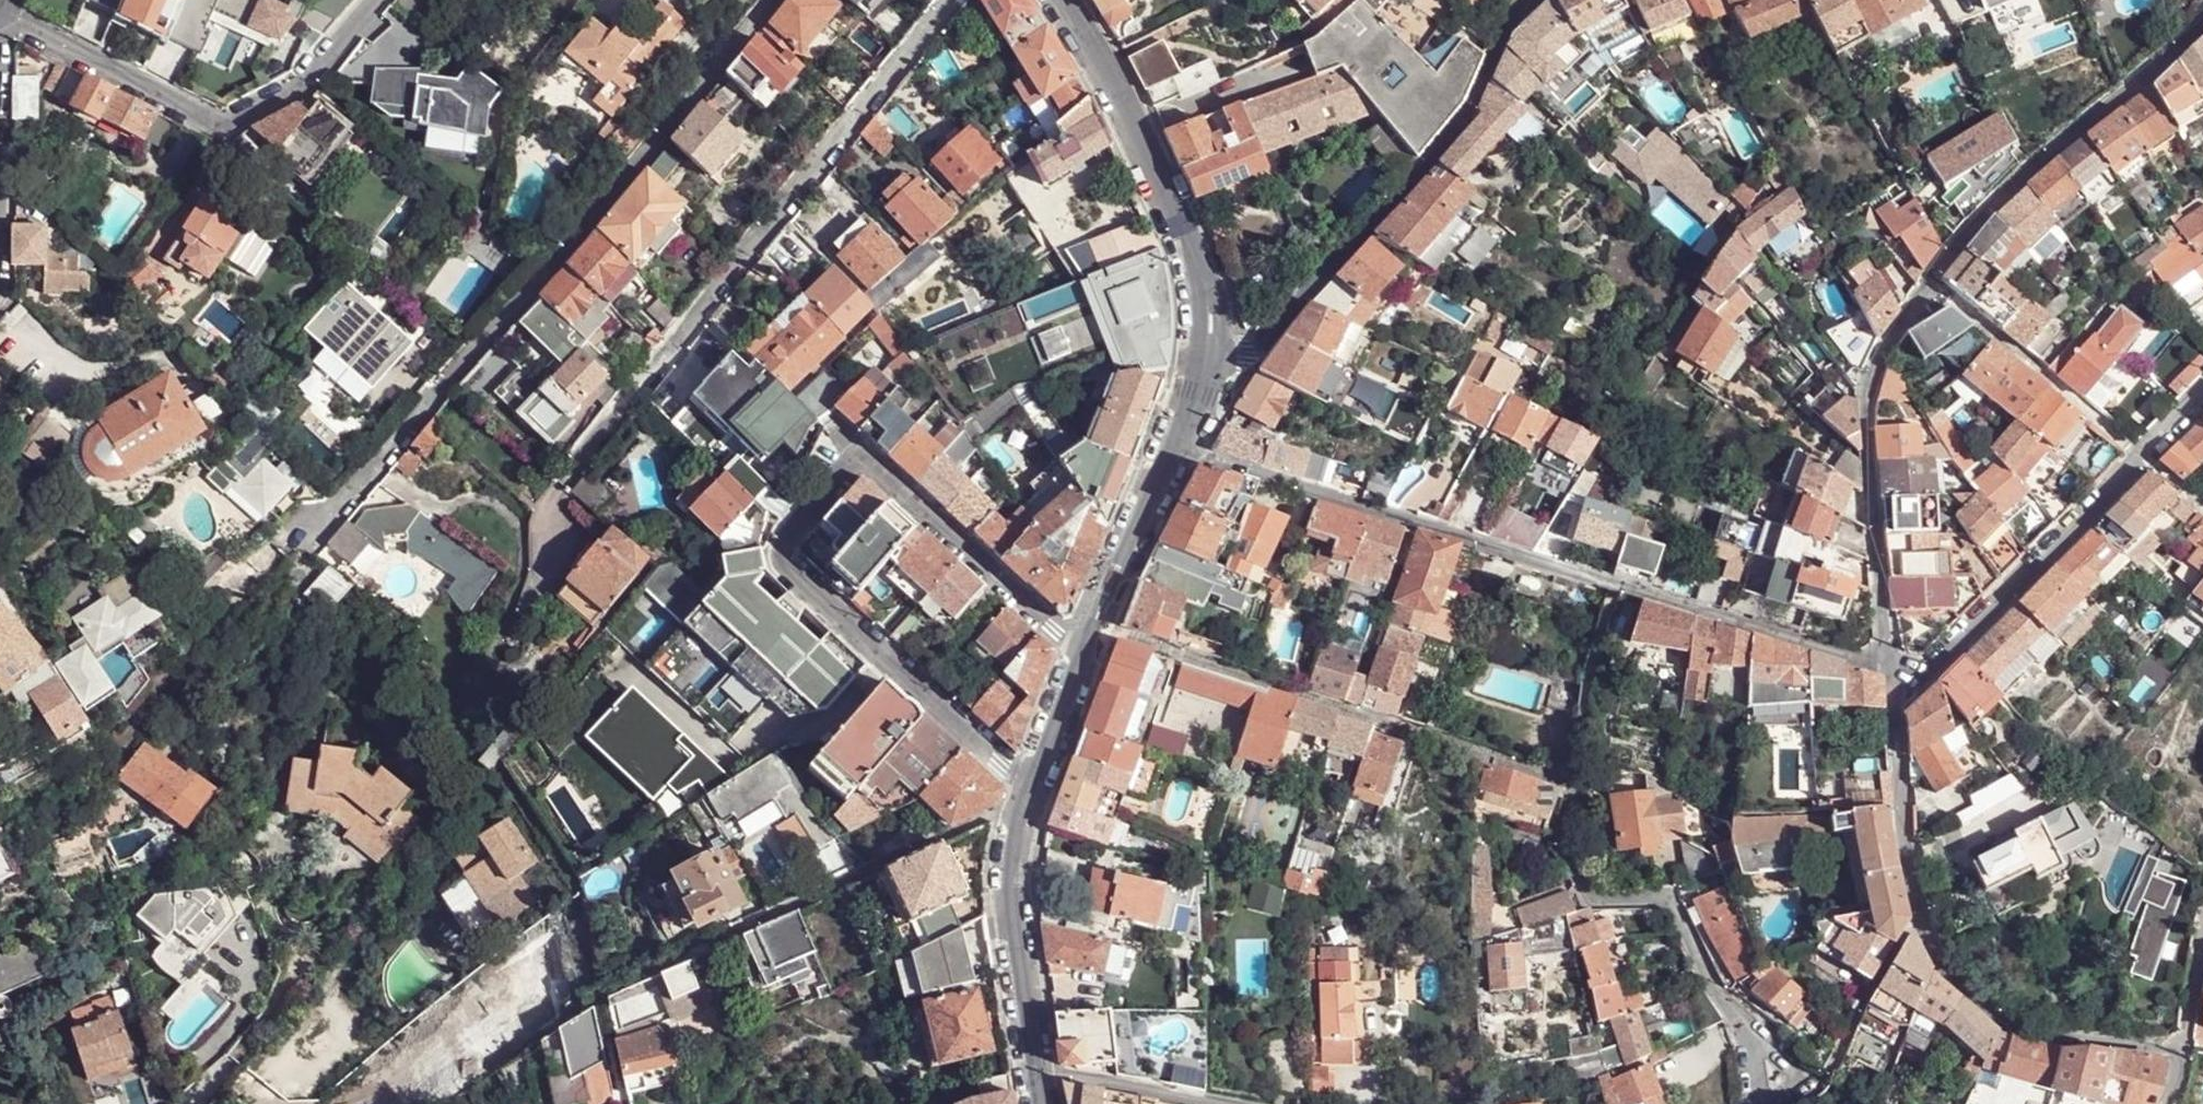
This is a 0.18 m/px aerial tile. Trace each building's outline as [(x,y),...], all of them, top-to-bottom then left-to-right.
[(115,11),(119,0),(89,0),(115,11)] [(115,11),(125,15),(124,17),(166,37),(182,0),(119,0),(115,11)] [(337,21),(311,7),(298,0),(182,0),(166,37),(202,55),(213,35),(210,33),(219,15),(285,46),(302,25),(311,30),(297,52),(306,56),(337,21)] [(337,21),(355,0),(318,0),(311,7),(337,21)] [(391,5),(423,30),(445,6),(438,0),(395,0),(391,5)] [(829,0),(787,0),(769,22),(800,52),(802,50),(835,9),(837,8),(829,0)] [(1003,36),(980,0),(968,0),(965,3),(991,43),(1003,36)] [(1003,36),(1009,32),(1036,14),(1027,0),(980,0),(1003,36)] [(1103,17),(1125,5),(1134,0),(1092,0),(1103,17)] [(1317,17),(1334,0),(1302,0),(1317,17)] [(1485,55),(1465,39),(1437,74),(1413,51),(1460,2),(1459,1),(1457,0),(1358,0),(1313,42),(1304,46),(1307,53),(1316,77),(1342,67),(1375,107),(1385,119),(1418,159),(1463,104),(1485,55)] [(1472,13),(1484,0),(1461,0),(1459,1),(1460,2),(1472,13)] [(1492,83),(1509,94),(1527,110),(1529,111),(1542,122),(1551,111),(1573,86),(1561,77),(1591,46),(1581,35),(1557,0),(1550,0),(1515,35),(1492,83)] [(1581,35),(1591,46),(1606,63),(1613,68),(1655,46),(1647,34),(1640,27),(1625,0),(1557,0),(1581,35)] [(1647,34),(1692,17),(1683,0),(1625,0),(1640,27),(1647,34)] [(1720,0),(1693,0),(1707,26),(1725,16),(1720,0)] [(1735,10),(1758,0),(1730,0),(1735,10)] [(1735,10),(1751,40),(1799,15),(1812,8),(1808,0),(1758,0),(1735,10)] [(1920,0),(1808,0),(1812,8),(1828,38),(1838,56),(1925,8),(1920,0)] [(2003,0),(1984,0),(1988,14),(2005,7),(2003,0)] [(680,29),(668,20),(674,12),(676,10),(664,1),(647,20),(641,15),(625,34),(631,39),(616,58),(624,65),(602,91),(596,98),(615,115),(664,55),(660,52),(680,29)] [(1125,5),(1103,17),(1110,28),(1131,18),(1125,5)] [(1815,44),(1828,38),(1812,8),(1799,15),(1815,44)] [(1838,56),(1846,71),(1933,22),(1925,8),(1838,56)] [(846,18),(835,9),(802,50),(812,59),(846,18)] [(668,20),(680,29),(686,22),(674,12),(668,20)] [(1036,14),(1009,32),(1020,47),(1046,30),(1036,14)] [(625,34),(617,27),(611,35),(592,19),(557,61),(554,64),(590,80),(602,91),(624,65),(616,58),(631,39),(625,34)] [(800,52),(769,22),(763,31),(785,51),(794,61),(800,52)] [(1020,47),(1012,52),(1027,77),(1012,85),(1026,108),(1045,138),(1067,119),(1089,100),(1075,75),(1046,30),(1020,47)] [(2202,86),(2202,37),(2177,63),(2193,92),(2202,86)] [(755,38),(740,57),(770,88),(779,97),(795,77),(778,59),(755,38)] [(1163,43),(1130,60),(1147,91),(1180,76),(1178,73),(1163,43)] [(1573,86),(1551,111),(1585,142),(1625,108),(1594,74),(1606,63),(1591,46),(1561,77),(1573,86)] [(1964,60),(1971,57),(1966,46),(1958,50),(1964,60)] [(785,51),(778,59),(795,77),(803,69),(794,61),(785,51)] [(740,57),(726,74),(756,103),(770,88),(740,57)] [(500,89),(464,61),(463,62),(467,66),(457,81),(376,72),(371,104),(388,118),(404,119),(405,107),(411,108),(410,115),(408,114),(408,120),(464,126),(463,132),(483,135),(487,106),(500,89)] [(1210,61),(1178,73),(1180,76),(1147,91),(1154,107),(1180,96),(1182,99),(1219,82),(1210,61)] [(70,70),(60,64),(59,63),(44,91),(56,97),(70,70)] [(2171,120),(2200,103),(2193,92),(2177,63),(2153,87),(2171,120)] [(1316,77),(1300,83),(1318,130),(1375,107),(1342,67),(1316,77)] [(14,79),(36,79),(36,70),(14,70),(14,79)] [(88,79),(70,70),(56,97),(56,98),(74,107),(88,79)] [(36,79),(14,79),(14,119),(38,119),(36,79)] [(114,93),(88,79),(74,107),(73,108),(99,122),(101,119),(114,93)] [(1260,151),(1267,149),(1318,130),(1300,83),(1239,107),(1255,143),(1256,142),(1260,151)] [(1441,164),(1463,180),(1484,156),(1527,110),(1509,94),(1492,83),(1479,113),(1484,117),(1441,164)] [(2193,92),(2200,103),(2202,101),(2202,86),(2193,92)] [(2153,87),(2121,110),(2138,139),(2144,150),(2148,154),(2178,132),(2171,120),(2153,87)] [(779,97),(770,88),(756,103),(765,112),(779,97)] [(1989,89),(1909,138),(1948,193),(1942,198),(1949,208),(1960,200),(1971,215),(2028,160),(1989,89)] [(158,115),(114,93),(101,119),(159,149),(173,123),(158,115)] [(308,113),(298,104),(251,129),(277,151),(308,172),(348,120),(320,99),(308,113)] [(1096,115),(1089,100),(1067,119),(1045,138),(1027,153),(1028,156),(1096,115)] [(743,141),(701,104),(670,142),(710,178),(743,141)] [(1239,107),(1223,113),(1234,137),(1239,148),(1255,143),(1239,107)] [(1529,111),(1527,110),(1484,156),(1503,174),(1547,126),(1542,122),(1529,111)] [(2087,135),(2105,162),(2138,139),(2121,110),(2087,135)] [(1223,142),(1234,137),(1223,113),(1213,116),(1221,137),(1223,142)] [(624,124),(614,115),(598,135),(608,144),(624,124)] [(1111,145),(1096,115),(1028,156),(1044,186),(1111,145)] [(900,146),(874,119),(861,135),(881,155),(886,150),(891,155),(900,146)] [(1385,119),(1365,135),(1402,176),(1418,159),(1385,119)] [(1700,119),(1678,132),(1685,146),(1696,140),(1702,143),(1713,137),(1709,130),(1707,130),(1700,119)] [(363,131),(348,120),(308,172),(322,182),(363,131)] [(464,126),(408,120),(403,124),(402,129),(425,133),(424,149),(477,155),(478,142),(483,143),(483,135),(463,132),(464,126)] [(1201,120),(1166,134),(1182,170),(1228,153),(1223,142),(1221,137),(1210,141),(1201,120)] [(1623,144),(1618,148),(1645,176),(1658,163),(1664,165),(1714,219),(1734,202),(1728,196),(1664,126),(1652,137),(1637,120),(1624,131),(1630,137),(1623,144)] [(1002,156),(972,124),(960,136),(948,147),(937,158),(933,162),(962,194),(1002,156)] [(1630,137),(1624,131),(1617,137),(1623,144),(1630,137)] [(816,147),(800,132),(794,139),(810,154),(816,147)] [(2079,191),(2110,170),(2105,162),(2087,135),(2058,160),(2079,191)] [(1239,148),(1234,137),(1223,142),(1228,153),(1239,148)] [(2138,139),(2105,162),(2110,170),(2113,173),(2144,150),(2138,139)] [(1228,153),(1182,170),(1196,199),(1252,176),(1268,169),(1266,164),(1260,151),(1256,142),(1255,143),(1239,148),(1228,153)] [(680,159),(667,145),(645,171),(660,185),(680,159)] [(1589,163),(1608,180),(1617,170),(1599,152),(1589,163)] [(2058,160),(2026,187),(2028,188),(2049,217),(2079,191),(2058,160)] [(1418,260),(1477,190),(1463,180),(1441,164),(1376,235),(1418,260)] [(1807,214),(1781,164),(1772,178),(1786,187),(1770,202),(1760,195),(1758,198),(1747,216),(1739,232),(1738,234),(1739,236),(1755,256),(1764,248),(1774,262),(1788,251),(1799,266),(1825,246),(1819,236),(1815,227),(1807,214)] [(1267,170),(1252,176),(1261,194),(1275,188),(1267,170)] [(2110,170),(2079,191),(2087,203),(2093,200),(2100,209),(2125,191),(2118,180),(2113,173),(2110,170)] [(660,185),(645,171),(598,229),(634,263),(649,246),(671,219),(683,206),(660,185)] [(889,203),(893,207),(919,182),(915,179),(910,174),(906,179),(901,175),(882,193),(885,198),(879,203),(884,208),(889,203)] [(2127,174),(2118,180),(2125,191),(2126,192),(2135,186),(2127,174)] [(271,189),(258,179),(254,183),(266,193),(271,189)] [(1915,200),(1903,179),(1887,190),(1893,201),(1888,205),(1896,215),(1915,200)] [(1747,216),(1758,198),(1743,181),(1728,196),(1734,202),(1736,204),(1747,216)] [(926,189),(919,182),(893,207),(889,211),(895,218),(923,244),(930,238),(954,217),(926,189)] [(1995,217),(2022,249),(2025,251),(2053,223),(2049,217),(2028,188),(1995,217)] [(1477,190),(1418,260),(1433,269),(1483,211),(1492,218),(1500,207),(1483,195),(1477,190)] [(2079,191),(2049,217),(2053,223),(2057,228),(2087,203),(2079,191)] [(950,197),(945,202),(951,206),(955,202),(950,197)] [(227,261),(249,226),(206,198),(183,233),(185,233),(222,258),(227,261)] [(1896,215),(1888,222),(1900,239),(1899,239),(1919,267),(1924,274),(1941,250),(1915,200),(1896,215)] [(1739,232),(1747,216),(1736,204),(1728,211),(1735,218),(1731,222),(1739,232)] [(1888,222),(1896,215),(1888,205),(1874,214),(1881,224),(1877,228),(1890,246),(1899,239),(1900,239),(1888,222)] [(688,211),(683,206),(671,219),(677,224),(688,211)] [(2202,259),(2202,207),(2184,220),(2175,227),(2187,243),(2201,261),(2202,259)] [(2168,218),(2175,227),(2184,220),(2178,213),(2168,218)] [(1984,230),(1967,252),(1997,277),(1998,278),(2022,249),(1995,217),(1984,230)] [(2187,243),(2175,227),(2168,218),(2157,225),(2151,229),(2160,242),(2165,249),(2149,262),(2152,268),(2187,243)] [(677,224),(671,219),(649,246),(656,251),(658,252),(679,226),(677,224)] [(2153,220),(2148,223),(2151,229),(2157,225),(2153,220)] [(1829,229),(1824,221),(1815,227),(1819,236),(1829,229)] [(2025,251),(2039,268),(2066,241),(2057,228),(2053,223),(2025,251)] [(810,245),(790,224),(781,235),(800,254),(806,249),(810,245)] [(880,235),(873,229),(869,233),(860,224),(837,246),(845,255),(841,259),(847,265),(869,290),(902,262),(904,260),(880,235)] [(276,243),(249,226),(227,261),(254,278),(276,243)] [(1494,242),(1481,232),(1476,227),(1463,244),(1467,247),(1481,258),(1494,242)] [(47,228),(13,228),(13,267),(44,267),(44,290),(63,291),(89,293),(90,279),(86,274),(95,265),(75,244),(65,254),(46,253),(47,228)] [(1136,229),(1123,238),(1137,258),(1158,250),(1147,228),(1139,233),(1136,229)] [(634,263),(598,229),(594,233),(631,268),(634,263)] [(222,258),(185,233),(167,261),(179,270),(183,263),(208,279),(222,258)] [(631,268),(594,233),(567,266),(599,297),(608,305),(635,272),(631,268)] [(1755,256),(1739,236),(1719,263),(1712,273),(1706,282),(1696,298),(1708,310),(1728,329),(1753,305),(1738,289),(1744,283),(1759,299),(1775,284),(1759,262),(1755,256)] [(940,249),(930,238),(923,244),(913,253),(904,260),(902,262),(912,274),(940,249)] [(1123,238),(1094,249),(1104,271),(1137,258),(1123,238)] [(1919,267),(1899,239),(1890,246),(1888,248),(1908,278),(1914,272),(1919,267)] [(2131,265),(2136,272),(2140,269),(2149,262),(2165,249),(2160,242),(2131,265)] [(1369,243),(1340,274),(1361,293),(1368,300),(1396,269),(1369,243)] [(2152,268),(2154,269),(2165,284),(2169,290),(2202,265),(2202,264),(2201,261),(2187,243),(2152,268)] [(810,245),(806,249),(812,257),(817,252),(810,245)] [(656,251),(649,246),(634,263),(631,268),(635,272),(636,274),(656,251)] [(768,250),(764,255),(769,260),(774,255),(768,250)] [(1068,285),(1016,307),(1027,334),(1014,394),(1076,386),(1105,382),(1120,380),(1166,374),(1168,359),(1170,343),(1170,324),(1170,306),(1168,293),(1165,274),(1162,262),(1158,250),(1137,258),(1104,271),(1094,275),(1091,276),(1068,285)] [(1943,281),(1974,307),(1997,277),(1967,252),(1956,265),(1943,281)] [(769,260),(764,255),(758,262),(752,269),(764,278),(774,265),(769,260)] [(135,256),(117,282),(136,302),(159,281),(164,276),(135,256)] [(869,290),(865,294),(874,307),(912,274),(902,262),(869,290)] [(2140,269),(2145,275),(2154,269),(2152,268),(2149,262),(2140,269)] [(1695,275),(1706,282),(1712,273),(1703,264),(1695,275)] [(2169,290),(2176,299),(2187,315),(2202,302),(2202,265),(2169,290)] [(599,297),(567,266),(540,296),(586,340),(598,328),(604,322),(590,308),(599,297)] [(1919,267),(1914,272),(1921,280),(1924,274),(1919,267)] [(842,277),(833,268),(805,296),(813,306),(842,277)] [(1876,343),(1899,312),(1898,311),(1889,298),(1870,268),(1846,287),(1858,308),(1876,343)] [(1396,269),(1368,300),(1376,307),(1384,314),(1412,284),(1396,269)] [(2165,284),(2154,269),(2145,275),(2134,283),(2144,298),(2165,284)] [(1340,274),(1312,305),(1341,319),(1361,293),(1340,274)] [(842,277),(813,306),(844,337),(873,308),(842,277)] [(1974,307),(2003,332),(2003,331),(2027,302),(1998,278),(1997,277),(1974,307)] [(171,294),(159,281),(136,302),(147,315),(171,294)] [(2032,306),(2039,312),(2062,294),(2051,281),(2032,306)] [(347,284),(305,331),(373,391),(414,345),(347,284)] [(1903,292),(1889,298),(1898,311),(1908,299),(1903,292)] [(1376,307),(1368,300),(1361,293),(1341,319),(1349,323),(1360,327),(1376,307)] [(2050,321),(2070,301),(2063,293),(2062,294),(2039,312),(2050,321)] [(589,361),(578,349),(586,341),(586,340),(540,296),(516,322),(552,356),(509,409),(564,455),(626,379),(604,358),(598,351),(589,361)] [(813,306),(805,296),(776,325),(785,334),(813,306)] [(679,316),(660,297),(647,311),(666,331),(679,316)] [(2025,350),(2040,332),(2050,321),(2039,312),(2032,306),(2027,302),(2003,331),(2025,350)] [(1287,337),(1331,358),(1339,343),(1349,323),(1341,319),(1312,305),(1287,337)] [(844,337),(813,306),(785,334),(816,365),(844,337)] [(1016,307),(906,350),(919,369),(924,375),(1027,334),(1016,307)] [(1257,332),(1264,324),(1257,307),(1248,311),(1257,332)] [(1502,308),(1485,337),(1493,341),(1510,313),(1502,308)] [(1858,308),(1822,328),(1861,377),(1865,371),(1876,345),(1875,343),(1876,343),(1858,308)] [(1991,343),(1949,308),(1924,322),(1973,364),(1991,343)] [(1714,374),(1737,338),(1728,329),(1708,310),(1682,353),(1714,374)] [(2050,370),(2084,398),(2141,327),(2121,310),(2108,324),(2097,314),(2059,358),(2050,370)] [(881,316),(871,327),(895,358),(905,350),(881,316)] [(1960,353),(1924,322),(1906,334),(1932,375),(1950,364),(1960,353)] [(1352,349),(1362,329),(1360,327),(1349,323),(1339,343),(1352,349)] [(1689,330),(1680,323),(1674,331),(1660,353),(1669,360),(1689,330)] [(785,334),(776,325),(748,353),(756,361),(785,334)] [(598,351),(604,358),(610,351),(601,342),(607,335),(598,328),(586,340),(586,341),(598,351)] [(644,340),(632,329),(620,341),(642,361),(652,348),(644,340)] [(661,337),(654,330),(644,340),(652,348),(661,337)] [(2025,350),(2037,360),(2045,348),(2050,341),(2040,332),(2025,350)] [(816,365),(785,334),(756,361),(789,392),(816,365)] [(1027,334),(924,375),(942,400),(954,417),(969,406),(979,421),(981,420),(1014,394),(1027,334)] [(1287,337),(1260,372),(1293,388),(1306,394),(1312,397),(1323,374),(1331,358),(1287,337)] [(2046,389),(1991,343),(1973,364),(1963,376),(1962,376),(2017,423),(2046,389)] [(2037,360),(2050,370),(2059,358),(2045,348),(2037,360)] [(1520,369),(1496,357),(1496,358),(1480,349),(1465,376),(1473,379),(1496,390),(1505,394),(1520,369)] [(906,350),(905,350),(895,358),(887,366),(903,386),(911,377),(919,369),(906,350)] [(1627,405),(1642,412),(1674,363),(1669,360),(1660,353),(1637,388),(1627,405)] [(1960,353),(1950,364),(1963,376),(1973,364),(1960,353)] [(2153,389),(2171,408),(2202,376),(2184,358),(2153,389)] [(1904,383),(1897,364),(1889,361),(1884,382),(1883,382),(1877,404),(1915,403),(1904,383)] [(719,367),(692,392),(729,431),(742,445),(750,436),(764,450),(770,456),(806,420),(754,364),(734,383),(719,367)] [(811,386),(824,401),(842,383),(829,369),(825,373),(811,386)] [(872,370),(863,381),(887,403),(889,402),(897,393),(872,370)] [(1236,408),(1274,427),(1278,417),(1293,388),(1260,372),(1236,408)] [(1486,428),(1502,399),(1505,394),(1496,390),(1473,379),(1465,376),(1458,372),(1456,372),(1449,386),(1441,400),(1449,404),(1447,406),(1486,428)] [(1166,374),(1120,380),(1103,418),(1084,412),(1079,410),(1085,445),(1085,447),(1091,449),(1133,466),(1164,387),(1166,374)] [(1336,381),(1323,374),(1312,397),(1323,402),(1325,403),(1336,381)] [(108,442),(122,464),(159,442),(163,451),(166,449),(201,428),(169,375),(163,378),(149,387),(152,395),(137,404),(133,398),(112,410),(109,412),(111,415),(115,413),(118,420),(101,430),(108,442)] [(1399,397),(1356,376),(1341,407),(1384,428),(1399,397)] [(1120,380),(1105,382),(1098,402),(1088,398),(1084,412),(1103,418),(1120,380)] [(863,381),(836,410),(838,411),(861,432),(887,403),(863,381)] [(1958,386),(1955,381),(1936,394),(1939,400),(1958,386)] [(824,401),(811,386),(797,400),(819,424),(820,424),(838,411),(836,410),(831,405),(830,407),(824,401)] [(149,387),(133,398),(137,404),(152,395),(149,387)] [(1278,417),(1292,424),(1302,403),(1306,394),(1293,388),(1278,417)] [(2067,407),(2046,389),(2017,423),(2039,440),(2067,407)] [(897,393),(889,402),(916,428),(925,420),(928,416),(900,390),(897,393)] [(981,420),(993,437),(1004,428),(1024,411),(1025,410),(1014,394),(981,420)] [(1319,411),(1323,402),(1312,397),(1306,394),(1302,403),(1319,411)] [(1804,401),(1810,407),(1816,402),(1809,396),(1804,401)] [(1556,418),(1513,397),(1491,438),(1523,455),(1527,447),(1534,436),(1543,441),(1556,418)] [(1825,420),(1859,453),(1861,452),(1857,403),(1847,400),(1825,420)] [(1925,401),(1917,406),(1939,448),(1946,456),(1958,448),(1925,401)] [(887,403),(861,432),(890,458),(915,429),(916,428),(889,402),(887,403)] [(1424,409),(1433,414),(1436,408),(1427,403),(1424,409)] [(977,449),(993,437),(981,420),(979,421),(969,406),(954,417),(955,419),(965,433),(974,446),(977,449)] [(2075,413),(2067,407),(2039,440),(2047,448),(2075,413)] [(1060,464),(1076,453),(1047,411),(1031,421),(1040,435),(1049,448),(1058,461),(1060,464)] [(449,427),(435,414),(431,420),(444,432),(449,427)] [(123,466),(122,464),(119,466),(116,468),(112,468),(108,468),(104,466),(102,464),(100,461),(99,457),(99,453),(99,450),(101,446),(104,443),(108,442),(101,430),(95,421),(94,418),(83,425),(75,436),(72,448),(72,461),(89,458),(90,447),(95,438),(99,445),(97,449),(97,457),(97,458),(100,465),(107,469),(116,470),(123,466)] [(1597,436),(1556,418),(1543,441),(1551,445),(1542,461),(1573,478),(1581,462),(1582,463),(1597,436)] [(965,433),(955,419),(941,432),(939,433),(944,456),(965,433)] [(444,432),(431,420),(410,444),(425,456),(425,457),(446,434),(444,432)] [(944,456),(939,433),(925,420),(916,428),(915,429),(944,456)] [(2161,463),(2167,468),(2172,472),(2181,480),(2202,461),(2202,421),(2202,420),(2161,463)] [(1625,426),(1616,421),(1609,432),(1618,437),(1625,426)] [(2039,440),(2017,423),(1989,454),(1993,458),(2011,473),(2027,454),(2039,440)] [(1874,428),(1877,461),(1879,461),(1879,462),(1918,459),(1917,450),(1916,426),(1874,428)] [(273,445),(255,427),(222,461),(241,479),(273,445)] [(915,429),(890,458),(918,484),(941,459),(944,456),(915,429)] [(729,431),(723,436),(749,463),(755,458),(742,445),(729,431)] [(1211,451),(1213,453),(1304,480),(1312,455),(1270,442),(1270,439),(1246,431),(1244,443),(1220,436),(1211,451)] [(941,459),(953,470),(974,446),(965,433),(944,456),(941,459)] [(47,471),(59,458),(58,456),(49,449),(35,436),(23,450),(47,471)] [(742,445),(755,458),(764,450),(750,436),(742,445)] [(49,449),(58,456),(64,450),(56,441),(49,449)] [(122,464),(108,442),(104,443),(101,446),(99,450),(99,453),(99,457),(100,461),(102,464),(104,466),(108,468),(112,468),(116,468),(119,466),(122,464)] [(166,449),(163,451),(159,442),(122,464),(123,466),(133,482),(136,480),(172,459),(166,449)] [(425,456),(410,444),(394,463),(407,474),(425,456)] [(1077,489),(1105,530),(1133,466),(1091,449),(1085,447),(1085,445),(1076,453),(1060,464),(1077,489)] [(1918,459),(1931,459),(1947,458),(1946,456),(1939,448),(1917,450),(1918,459)] [(1799,493),(1843,515),(1847,503),(1852,488),(1833,475),(1811,459),(1797,449),(1783,485),(1784,485),(1799,493)] [(2011,473),(2020,483),(2026,476),(2037,463),(2027,454),(2011,473)] [(1847,455),(1833,475),(1852,488),(1864,496),(1862,466),(1847,455)] [(2054,455),(2050,460),(2084,494),(2088,490),(2054,455)] [(89,458),(72,461),(73,465),(78,477),(87,487),(99,493),(112,495),(125,493),(136,487),(133,482),(123,466),(116,470),(107,469),(100,465),(97,458),(97,457),(89,458)] [(1993,458),(1965,482),(1974,492),(1975,494),(1997,519),(2028,493),(2020,483),(2011,473),(1993,458)] [(175,464),(172,459),(136,480),(139,486),(175,464)] [(941,459),(918,484),(945,510),(969,484),(953,470),(941,459)] [(1934,495),(1931,459),(1918,459),(1879,462),(1881,479),(1882,498),(1891,498),(1934,495)] [(303,478),(286,460),(255,494),(273,511),(303,478)] [(777,498),(737,460),(725,474),(768,516),(777,498)] [(1060,464),(1058,461),(1029,486),(1038,497),(1022,512),(1033,527),(1077,489),(1060,464)] [(1225,521),(1237,496),(1249,500),(1255,483),(1200,465),(1178,503),(1225,521)] [(704,471),(677,499),(688,509),(715,482),(704,471)] [(715,482),(688,509),(719,539),(753,503),(723,474),(715,482)] [(612,497),(586,475),(571,493),(571,494),(595,515),(612,497)] [(2145,528),(2176,497),(2156,481),(2150,476),(2149,475),(2119,504),(2145,528)] [(2028,493),(2032,497),(2040,488),(2026,476),(2020,483),(2028,493)] [(1963,493),(1974,492),(1965,482),(1962,477),(1963,493)] [(1590,500),(1626,511),(1632,487),(1602,478),(1590,500)] [(840,505),(868,531),(892,505),(864,479),(840,505)] [(2202,498),(2202,485),(2201,483),(2193,489),(2202,498)] [(969,484),(945,510),(974,536),(993,515),(997,510),(969,484)] [(2066,511),(2044,484),(2040,488),(2032,497),(2033,500),(2054,523),(2066,511)] [(1105,530),(1077,489),(1033,527),(1034,528),(1021,542),(1002,562),(1063,619),(1068,616),(1105,530)] [(1296,495),(1283,492),(1280,500),(1292,504),(1296,495)] [(1949,511),(1954,517),(1975,494),(1974,492),(1963,493),(1958,494),(1946,507),(1949,511)] [(1376,503),(1384,505),(1390,494),(1379,493),(1376,503)] [(1787,526),(1832,545),(1843,515),(1799,493),(1787,526)] [(1997,519),(2003,525),(2008,521),(2033,500),(2032,497),(2028,493),(1997,519)] [(1958,494),(1938,495),(1946,507),(1958,494)] [(1975,494),(1954,517),(1965,533),(1970,539),(1972,543),(1974,544),(1997,519),(1975,494)] [(1885,522),(1886,538),(1934,535),(1956,534),(1965,533),(1954,517),(1949,511),(1935,512),(1934,495),(1891,498),(1892,521),(1885,522)] [(1586,499),(1573,540),(1591,546),(1618,554),(1632,513),(1626,511),(1590,500),(1586,499)] [(1317,501),(1307,529),(1337,540),(1333,553),(1351,560),(1367,517),(1317,501)] [(1435,521),(1448,525),(1456,510),(1445,502),(1444,505),(1440,513),(1435,521)] [(2196,513),(2183,502),(2177,509),(2180,512),(2176,517),(2184,525),(2196,513)] [(347,519),(326,543),(352,565),(372,542),(385,554),(384,544),(383,537),(405,535),(406,542),(407,554),(424,552),(436,560),(433,564),(445,573),(448,569),(458,576),(455,580),(445,593),(464,618),(499,569),(405,503),(403,506),(365,510),(354,526),(347,519)] [(1207,562),(1218,535),(1234,540),(1240,527),(1225,521),(1178,503),(1158,542),(1207,562)] [(1434,510),(1439,513),(1442,506),(1436,503),(1434,510)] [(1488,537),(1500,541),(1523,548),(1533,550),(1539,541),(1541,538),(1550,524),(1507,504),(1488,537)] [(2094,530),(2119,553),(2127,560),(2152,535),(2145,528),(2119,504),(2094,530)] [(848,552),(868,531),(840,505),(820,527),(843,548),(848,552)] [(918,528),(892,505),(868,531),(848,552),(838,563),(825,578),(852,601),(889,560),(902,545),(918,528)] [(1224,568),(1245,577),(1251,561),(1263,566),(1285,519),(1248,505),(1240,527),(1234,540),(1224,568)] [(2180,512),(2177,509),(2172,514),(2176,517),(2180,512)] [(1430,519),(1433,512),(1427,510),(1424,517),(1430,519)] [(1430,519),(1435,521),(1440,513),(1439,513),(1434,510),(1433,512),(1430,519)] [(1021,511),(1005,528),(1021,542),(1034,528),(1033,527),(1021,511)] [(1787,526),(1768,519),(1766,527),(1726,511),(1716,539),(1721,541),(1749,551),(1758,553),(1777,559),(1787,526)] [(1647,586),(1666,591),(1685,530),(1668,524),(1654,520),(1632,513),(1618,554),(1612,575),(1634,582),(1647,586)] [(974,536),(1002,562),(1021,542),(1005,528),(993,515),(974,536)] [(2197,528),(2202,521),(2202,519),(2201,516),(2194,525),(2197,528)] [(1367,517),(1351,560),(1389,571),(1404,529),(1367,517)] [(1974,544),(1980,553),(1997,535),(2004,527),(2003,525),(1997,519),(1974,544)] [(2008,521),(2003,525),(2004,527),(2007,531),(2012,526),(2008,521)] [(2200,549),(2202,552),(2202,521),(2197,528),(2188,538),(2200,549)] [(1787,526),(1777,559),(1779,560),(1802,568),(1822,573),(1830,577),(1841,549),(1832,545),(1787,526)] [(816,532),(838,551),(843,548),(820,527),(816,532)] [(645,558),(610,528),(597,544),(635,576),(647,560),(645,558)] [(926,535),(918,528),(902,545),(910,552),(926,535)] [(2094,530),(2068,555),(2078,564),(2094,578),(2119,553),(2094,530)] [(836,557),(836,556),(813,534),(797,552),(825,578),(838,563),(836,557)] [(1419,534),(1407,566),(1410,568),(1398,602),(1432,614),(1434,614),(1435,610),(1446,581),(1458,546),(1419,534)] [(405,535),(383,537),(384,544),(406,542),(405,535)] [(958,565),(926,535),(910,552),(897,567),(912,581),(928,597),(958,565)] [(1935,555),(1936,555),(1941,555),(1943,555),(1943,549),(1936,549),(1934,535),(1886,538),(1888,558),(1935,555)] [(2005,572),(2018,560),(1997,535),(1980,553),(1982,555),(1994,572),(2000,566),(2005,572)] [(2152,535),(2127,560),(2135,567),(2138,570),(2163,545),(2152,535)] [(1727,575),(1740,580),(1747,558),(1749,551),(1721,541),(1717,555),(1732,560),(1727,575)] [(1149,559),(1208,582),(1205,592),(1215,596),(1213,602),(1240,613),(1247,596),(1230,590),(1231,586),(1217,580),(1223,569),(1207,562),(1158,542),(1149,559)] [(597,544),(596,543),(587,554),(584,558),(573,572),(564,583),(567,585),(601,613),(603,615),(626,587),(635,576),(597,544)] [(1968,553),(1980,553),(1974,544),(1972,543),(1967,543),(1968,553)] [(902,545),(889,560),(897,567),(910,552),(902,545)] [(1618,554),(1591,546),(1585,567),(1612,575),(1618,554)] [(836,557),(838,563),(848,552),(843,548),(838,551),(836,556),(836,557)] [(2200,549),(2185,565),(2197,577),(2202,580),(2202,579),(2202,552),(2200,549)] [(761,550),(721,559),(672,583),(654,603),(766,706),(772,699),(792,676),(829,708),(865,666),(805,610),(800,616),(785,603),(791,596),(765,573),(761,550)] [(665,564),(651,551),(645,558),(647,560),(654,567),(656,569),(668,566),(665,564)] [(407,554),(433,564),(436,560),(424,552),(407,554)] [(1766,600),(1779,560),(1777,559),(1758,553),(1744,593),(1766,600)] [(1936,577),(1937,577),(1935,555),(1888,558),(1890,577),(1936,577)] [(1937,577),(1943,577),(1941,555),(1936,555),(1935,555),(1937,577)] [(1982,577),(1998,576),(1994,572),(1982,555),(1982,577)] [(1149,559),(1136,584),(1182,599),(1200,605),(1205,592),(1208,582),(1149,559)] [(2090,600),(2099,591),(2090,582),(2074,568),(2063,559),(2055,567),(2083,593),(2090,600)] [(1345,580),(1382,591),(1384,587),(1389,571),(1351,560),(1345,580)] [(1802,568),(1779,560),(1766,600),(1790,607),(1802,568)] [(329,563),(304,594),(328,612),(353,582),(329,563)] [(2189,589),(2197,577),(2185,565),(2184,564),(2175,578),(2189,589)] [(985,590),(958,565),(928,597),(942,609),(956,623),(985,590)] [(1517,565),(1513,581),(1550,592),(1551,588),(1574,594),(1578,583),(1547,574),(1517,565)] [(1999,578),(2005,572),(2000,566),(1994,572),(1998,576),(1999,578)] [(912,581),(897,567),(888,578),(903,592),(912,581)] [(2018,604),(2044,631),(2083,593),(2055,567),(2018,604)] [(1844,623),(1856,585),(1830,577),(1822,573),(1802,568),(1790,607),(1844,623)] [(458,576),(448,569),(445,573),(455,580),(458,576)] [(124,574),(97,591),(104,602),(76,620),(87,636),(69,648),(74,656),(75,657),(114,630),(120,638),(133,661),(155,646),(153,643),(140,623),(156,612),(142,592),(138,595),(124,574)] [(1278,582),(1280,580),(1285,581),(1286,577),(1281,576),(1279,579),(1273,578),(1268,586),(1275,589),(1278,582)] [(1959,617),(1982,593),(1982,577),(1957,576),(1959,617)] [(1999,578),(1998,576),(1982,577),(1982,593),(1999,578)] [(1890,577),(1893,612),(1895,612),(1906,612),(1919,612),(1937,610),(1936,577),(1890,577)] [(1937,610),(1947,610),(1946,577),(1943,577),(1937,577),(1936,577),(1937,610)] [(2202,606),(2202,579),(2202,580),(2190,595),(2202,606)] [(912,581),(903,592),(919,607),(928,597),(912,581)] [(1446,581),(1435,610),(1449,615),(1460,586),(1446,581)] [(1267,603),(1266,606),(1285,612),(1294,588),(1278,582),(1275,589),(1267,603)] [(1122,626),(1168,642),(1182,599),(1136,584),(1122,626)] [(601,613),(567,585),(555,598),(563,605),(571,611),(576,616),(583,621),(589,627),(601,613)] [(928,597),(919,607),(933,619),(942,609),(928,597)] [(993,597),(962,633),(977,644),(1006,609),(993,597)] [(1398,602),(1390,623),(1424,634),(1425,635),(1428,625),(1432,614),(1398,602)] [(1,698),(26,679),(49,663),(48,661),(49,661),(42,651),(39,646),(33,635),(9,604),(0,610),(0,698),(1,698)] [(1644,604),(1631,643),(1640,645),(1691,652),(1696,620),(1644,604)] [(1963,658),(1990,685),(2026,649),(2045,631),(2044,631),(2018,604),(1963,658)] [(1037,639),(1006,609),(977,644),(1008,672),(1037,639)] [(1449,615),(1435,610),(1434,614),(1432,614),(1428,625),(1444,630),(1449,615)] [(156,612),(140,623),(153,643),(169,633),(156,612)] [(1755,638),(1696,620),(1691,652),(1687,680),(1685,696),(1747,710),(1749,691),(1755,638)] [(1380,647),(1414,659),(1424,634),(1390,623),(1388,623),(1380,647)] [(114,630),(75,657),(99,694),(81,706),(85,713),(111,695),(88,659),(117,639),(120,638),(114,630)] [(2045,631),(2026,649),(2035,657),(2042,664),(2059,647),(2045,631)] [(1176,644),(1193,650),(1198,638),(1181,632),(1176,644)] [(169,633),(153,643),(155,646),(156,647),(171,637),(169,633)] [(1307,689),(1342,700),(1346,689),(1363,644),(1327,633),(1307,689)] [(2148,643),(2137,634),(2132,639),(2136,643),(2143,649),(2148,643)] [(1755,638),(1749,691),(1771,690),(1812,689),(1811,656),(1755,638)] [(997,734),(1016,753),(1054,654),(1037,639),(1008,672),(1004,676),(1029,698),(1020,708),(997,734)] [(1100,683),(1134,697),(1151,653),(1116,642),(1100,683)] [(1487,653),(1512,662),(1515,650),(1490,642),(1487,653)] [(2143,649),(2136,643),(2132,648),(2139,654),(2143,649)] [(1008,672),(977,644),(969,652),(991,673),(977,687),(987,696),(996,686),(1004,676),(1008,672)] [(1640,645),(1632,670),(1687,680),(1691,652),(1640,645)] [(1403,698),(1416,660),(1414,659),(1380,647),(1362,696),(1375,702),(1380,690),(1403,698)] [(1990,685),(1999,694),(2035,657),(2026,649),(1990,685)] [(75,657),(74,656),(56,668),(81,706),(99,694),(75,657)] [(1883,679),(1879,677),(1811,656),(1812,689),(1813,707),(1885,708),(1883,679)] [(1963,658),(1937,684),(1940,687),(1950,701),(1969,724),(1999,694),(1990,685),(1963,658)] [(61,680),(49,663),(26,679),(36,694),(33,696),(61,738),(82,724),(89,720),(61,680)] [(1264,691),(1184,664),(1176,686),(1254,713),(1264,691)] [(792,676),(772,699),(793,717),(829,708),(792,676)] [(36,694),(26,679),(1,698),(10,712),(20,705),(20,706),(33,696),(36,694)] [(1082,728),(1120,740),(1126,723),(1136,698),(1134,697),(1100,683),(1082,728)] [(2107,683),(2101,689),(2106,694),(2112,687),(2107,683)] [(922,718),(885,684),(824,752),(820,756),(857,788),(866,778),(922,718)] [(1904,715),(1907,757),(1913,755),(1938,740),(1952,731),(1945,704),(1940,687),(1937,684),(1904,715)] [(1020,708),(996,686),(987,696),(972,712),(997,734),(1020,708)] [(987,696),(977,687),(963,705),(972,712),(987,696)] [(1945,704),(1950,701),(1940,687),(1945,704)] [(1352,690),(1346,689),(1342,700),(1348,703),(1352,690)] [(1771,690),(1771,709),(1813,707),(1812,689),(1771,690)] [(1749,691),(1747,710),(1771,711),(1771,709),(1771,690),(1749,691)] [(1297,702),(1264,691),(1254,713),(1235,757),(1274,770),(1281,752),(1288,731),(1297,702)] [(716,788),(722,784),(625,693),(597,722),(666,787),(652,801),(669,818),(704,795),(716,788)] [(1336,716),(1297,702),(1288,731),(1326,743),(1335,718),(1336,718),(1336,716)] [(1154,720),(1156,713),(1150,710),(1139,740),(1131,737),(1134,726),(1126,723),(1120,740),(1139,746),(1144,748),(1150,731),(1151,731),(1155,721),(1154,720)] [(960,753),(922,718),(866,778),(899,808),(916,802),(921,797),(960,753)] [(1326,743),(1364,752),(1369,737),(1373,727),(1336,718),(1335,718),(1326,743)] [(92,728),(89,720),(82,724),(87,731),(92,728)] [(509,720),(476,761),(489,771),(499,758),(521,729),(509,720)] [(652,801),(666,787),(597,722),(583,737),(652,801)] [(1418,742),(1373,727),(1369,737),(1400,747),(1414,751),(1418,742)] [(1072,756),(1105,768),(1128,776),(1139,746),(1120,740),(1082,728),(1072,756)] [(1181,759),(1187,742),(1151,731),(1150,731),(1144,748),(1165,754),(1181,759)] [(1320,764),(1326,743),(1288,731),(1281,752),(1320,764)] [(1961,779),(1982,769),(1968,748),(1963,732),(1953,736),(1952,731),(1938,740),(1961,779)] [(2044,741),(2056,753),(2063,745),(2051,733),(2044,741)] [(1380,808),(1400,747),(1369,737),(1364,752),(1350,799),(1380,808)] [(1613,741),(1602,739),(1603,744),(1604,747),(1610,748),(1612,748),(1613,741)] [(1938,740),(1913,755),(1916,760),(1926,776),(1936,793),(1961,779),(1938,740)] [(1599,756),(1608,757),(1610,748),(1604,747),(1603,744),(1601,745),(1599,756)] [(194,782),(146,745),(121,777),(169,814),(194,782)] [(295,757),(287,809),(335,817),(350,829),(346,835),(383,865),(422,817),(405,804),(414,791),(383,767),(373,777),(358,766),(364,752),(323,745),(321,761),(295,757)] [(1142,797),(1141,801),(1148,803),(1165,754),(1144,748),(1139,746),(1128,776),(1123,790),(1142,797)] [(1400,747),(1380,808),(1394,812),(1414,751),(1400,747)] [(2035,777),(2052,758),(2042,747),(2024,766),(2035,777)] [(777,750),(758,763),(777,793),(796,781),(793,776),(777,750)] [(1002,791),(960,753),(921,797),(951,824),(999,803),(1002,791)] [(1662,762),(1675,765),(1676,755),(1663,754),(1662,762)] [(1908,765),(1916,760),(1913,755),(1907,757),(1908,765)] [(807,769),(845,802),(857,788),(820,756),(807,769)] [(1054,801),(1089,811),(1093,803),(1105,768),(1072,756),(1054,801)] [(1926,776),(1916,760),(1908,765),(1910,785),(1926,776)] [(1485,773),(1486,763),(1478,761),(1477,770),(1485,773)] [(722,784),(716,788),(732,813),(736,821),(771,800),(779,795),(777,793),(758,763),(722,784)] [(1540,780),(1486,763),(1485,773),(1481,790),(1491,793),(1531,805),(1540,780)] [(1218,771),(1203,767),(1198,779),(1213,784),(1218,771)] [(801,770),(793,776),(796,781),(799,785),(807,780),(801,770)] [(2021,791),(2009,776),(1971,797),(1974,806),(1975,805),(1979,815),(2021,791)] [(215,791),(197,778),(194,782),(211,795),(215,791)] [(845,802),(832,815),(848,829),(899,808),(866,778),(857,788),(845,802)] [(1868,798),(1885,797),(1884,779),(1838,783),(1840,802),(1851,801),(1851,800),(1860,799),(1868,798)] [(1540,780),(1531,805),(1491,793),(1486,809),(1545,827),(1559,785),(1540,780)] [(783,820),(773,826),(796,862),(837,838),(834,835),(823,825),(799,785),(796,781),(777,793),(779,795),(771,800),(783,820)] [(1651,781),(1646,793),(1613,798),(1620,851),(1693,842),(1687,798),(1671,790),(1651,781)] [(211,795),(194,782),(169,814),(186,827),(211,795)] [(716,788),(704,795),(720,821),(732,813),(716,788)] [(1892,809),(1892,805),(1892,796),(1885,797),(1868,798),(1869,810),(1884,809),(1884,811),(1890,809),(1892,809)] [(1851,812),(1861,811),(1860,799),(1851,800),(1851,801),(1851,812)] [(720,821),(715,824),(728,844),(739,837),(768,819),(773,826),(783,820),(771,800),(736,821),(732,813),(720,821)] [(1045,824),(1080,835),(1088,815),(1089,811),(1054,801),(1045,824)] [(1829,802),(1818,803),(1818,816),(1828,816),(1829,802)] [(1952,831),(1979,815),(1975,805),(1974,806),(1946,821),(1952,831)] [(1971,865),(1985,893),(2031,871),(2036,882),(2063,869),(2058,858),(2096,840),(2080,807),(2042,825),(2040,822),(2014,835),(2014,836),(2017,842),(1971,865)] [(1894,942),(1907,921),(1896,867),(1884,811),(1884,809),(1869,810),(1861,811),(1851,812),(1852,814),(1855,832),(1870,907),(1874,931),(1894,942)] [(1796,875),(1791,844),(1855,832),(1852,814),(1828,816),(1818,816),(1745,822),(1736,835),(1732,836),(1741,874),(1742,881),(1796,875)] [(1112,822),(1088,815),(1080,835),(1087,837),(1105,843),(1112,822)] [(518,915),(539,901),(521,873),(536,862),(505,818),(451,856),(482,900),(504,885),(512,897),(508,899),(518,915)] [(916,829),(900,836),(904,845),(920,838),(916,829)] [(1113,832),(1111,838),(1109,844),(1115,846),(1120,834),(1113,832)] [(900,836),(883,843),(887,853),(904,845),(900,836)] [(1993,846),(1997,852),(2017,842),(2014,836),(1993,846)] [(0,841),(0,879),(15,871),(0,841)] [(1329,863),(1335,846),(1317,841),(1312,852),(1320,854),(1316,870),(1326,872),(1329,863)] [(940,844),(884,870),(907,922),(910,921),(948,903),(964,897),(940,844)] [(1475,844),(1473,944),(1475,944),(1481,942),(1491,940),(1492,895),(1490,845),(1475,844)] [(1725,876),(1738,875),(1728,844),(1709,851),(1683,844),(1691,886),(1720,876),(1721,879),(1725,876)] [(746,872),(729,845),(715,852),(730,880),(746,872)] [(1320,854),(1312,852),(1294,846),(1286,872),(1285,877),(1282,886),(1309,894),(1318,897),(1326,872),(1316,870),(1320,854)] [(714,850),(674,873),(676,877),(661,885),(682,927),(695,920),(698,926),(720,913),(741,903),(743,902),(730,880),(715,852),(714,850)] [(1093,867),(1084,910),(1168,930),(1174,903),(1188,906),(1193,884),(1165,878),(1164,883),(1146,879),(1131,876),(1118,873),(1118,871),(1113,869),(1112,872),(1093,867)] [(1131,876),(1146,879),(1148,870),(1133,867),(1131,876)] [(884,870),(872,875),(907,953),(910,952),(921,946),(910,921),(907,922),(884,870)] [(1266,882),(1282,886),(1285,877),(1270,872),(1266,882)] [(156,892),(135,917),(163,940),(153,953),(184,979),(238,912),(225,883),(214,896),(205,888),(156,892)] [(504,885),(482,900),(490,912),(508,899),(512,897),(504,885)] [(1739,981),(1757,972),(1726,920),(1730,917),(1721,889),(1698,897),(1708,931),(1739,981)] [(773,890),(762,897),(769,907),(780,901),(773,890)] [(1250,891),(1249,914),(1280,916),(1281,893),(1250,891)] [(1570,918),(1580,915),(1572,893),(1520,910),(1522,917),(1518,919),(1522,931),(1546,924),(1570,918)] [(740,911),(741,903),(720,913),(729,918),(740,911)] [(959,927),(948,903),(910,921),(921,946),(959,927)] [(1822,925),(1813,927),(1818,944),(1813,946),(1834,959),(1825,971),(1857,990),(1862,981),(1869,985),(1871,981),(1894,942),(1874,931),(1870,907),(1820,916),(1822,925)] [(812,950),(795,910),(743,934),(750,950),(754,957),(761,973),(767,985),(789,975),(806,967),(802,955),(812,950)] [(1579,953),(1601,947),(1616,941),(1617,941),(1610,920),(1596,925),(1591,912),(1580,915),(1570,918),(1575,936),(1579,953)] [(1726,920),(1757,972),(1758,971),(1743,928),(1738,913),(1730,917),(1726,920)] [(1550,939),(1575,936),(1570,918),(1546,924),(1550,939)] [(1102,973),(1109,941),(1101,938),(1102,937),(1042,925),(1046,960),(1102,973)] [(921,946),(910,952),(920,994),(973,981),(959,927),(921,946)] [(1525,945),(1523,945),(1522,931),(1491,940),(1481,942),(1490,998),(1530,992),(1527,979),(1525,945)] [(1930,973),(1913,938),(1910,936),(1892,967),(1926,986),(1930,973)] [(1121,943),(1109,941),(1102,973),(1114,975),(1121,943)] [(1,998),(48,976),(33,942),(0,957),(0,998),(1,998)] [(1595,992),(1615,987),(1601,947),(1579,953),(1580,959),(1585,956),(1595,992)] [(831,992),(812,950),(802,955),(806,967),(789,975),(803,1004),(831,992)] [(1175,958),(1178,989),(1189,992),(1188,961),(1175,958)] [(1320,986),(1350,987),(1349,964),(1320,964),(1320,986)] [(1803,996),(1767,967),(1758,971),(1757,972),(1739,981),(1784,1018),(1803,996)] [(1892,967),(1879,989),(1869,1006),(1881,1014),(1883,1011),(1905,1023),(1910,1026),(1915,1011),(1926,986),(1892,967)] [(1962,1003),(1930,973),(1926,986),(1915,1011),(1943,1026),(1944,1023),(1962,1003)] [(1595,992),(1603,1025),(1604,1025),(1626,1020),(1633,1017),(1647,1012),(1641,997),(1636,981),(1615,987),(1595,992)] [(67,1006),(68,1008),(90,996),(88,993),(84,987),(83,985),(63,997),(67,1006)] [(1354,1064),(1352,1019),(1351,995),(1350,987),(1320,986),(1321,995),(1321,1036),(1322,1062),(1354,1064)] [(923,1004),(932,1036),(923,1038),(931,1066),(992,1051),(976,989),(942,998),(942,996),(938,997),(939,999),(923,1004)] [(1647,1012),(1659,1007),(1661,1007),(1656,992),(1641,997),(1647,1012)] [(1362,994),(1351,995),(1352,1019),(1363,1019),(1362,994)] [(1309,1036),(1321,1036),(1321,995),(1309,996),(1309,1036)] [(2202,1022),(2202,995),(2200,995),(2198,1002),(2196,1004),(2193,1026),(2202,1028),(2202,1022)] [(92,1005),(71,1012),(76,1027),(101,1019),(100,1014),(115,1010),(109,996),(92,1002),(92,1005)] [(1789,1023),(1808,1001),(1803,996),(1784,1018),(1789,1023)] [(1962,1003),(1944,1023),(1972,1049),(1985,1062),(1996,1036),(1997,1036),(1998,1035),(1962,1003)] [(593,1004),(587,1009),(538,1041),(554,1103),(611,1103),(614,1101),(593,1004)] [(923,1004),(907,1007),(913,1032),(921,1029),(923,1038),(932,1036),(923,1004)] [(1905,1023),(1883,1011),(1881,1014),(1869,1006),(1863,1018),(1870,1022),(1870,1024),(1895,1040),(1905,1023)] [(1633,1017),(1636,1025),(1662,1016),(1659,1007),(1647,1012),(1633,1017)] [(135,1054),(118,1009),(115,1010),(100,1014),(101,1019),(115,1060),(124,1057),(135,1054)] [(1136,1080),(1130,1011),(1110,1013),(1115,1061),(1114,1062),(1115,1075),(1136,1080)] [(1060,1066),(1075,1065),(1114,1062),(1115,1061),(1110,1013),(1054,1016),(1060,1066)] [(1629,1032),(1636,1029),(1636,1025),(1633,1017),(1626,1020),(1629,1032)] [(1860,1025),(1867,1028),(1870,1024),(1870,1022),(1863,1018),(1860,1025)] [(115,1060),(101,1019),(76,1027),(73,1028),(87,1069),(115,1060)] [(1638,1066),(1629,1032),(1626,1020),(1604,1025),(1618,1076),(1638,1066)] [(1972,1049),(1944,1023),(1943,1026),(1938,1038),(1944,1040),(1936,1059),(1929,1056),(1925,1066),(1975,1085),(1977,1080),(1961,1074),(1972,1049)] [(2193,1026),(2191,1041),(2194,1045),(2194,1048),(2202,1049),(2202,1030),(2202,1028),(2193,1026)] [(666,1028),(616,1044),(626,1093),(645,1087),(643,1079),(657,1075),(676,1071),(673,1059),(671,1050),(666,1028)] [(1983,1068),(2002,1074),(2012,1042),(1997,1036),(1996,1036),(1985,1062),(1983,1068)] [(1944,1040),(1938,1038),(1929,1056),(1936,1059),(1944,1040)] [(2002,1075),(2050,1090),(2060,1051),(2012,1042),(2002,1074),(2002,1075)] [(683,1044),(671,1050),(673,1059),(686,1054),(683,1044)] [(1972,1049),(1961,1074),(1977,1080),(1983,1068),(1985,1062),(1972,1049)] [(2060,1051),(2050,1090),(2066,1094),(2091,1102),(2096,1103),(2112,1052),(2090,1050),(2060,1051)] [(2096,1103),(2099,1103),(2154,1103),(2159,1089),(2163,1060),(2112,1052),(2096,1103)] [(115,1060),(87,1069),(90,1079),(127,1067),(124,1057),(115,1060)] [(1586,1060),(1546,1065),(1548,1073),(1569,1071),(1570,1078),(1588,1073),(1586,1060)] [(1075,1066),(1078,1068),(1096,1072),(1115,1075),(1114,1062),(1075,1065),(1075,1066)] [(1648,1070),(1645,1064),(1638,1066),(1618,1076),(1613,1078),(1614,1083),(1648,1070)] [(1313,1094),(1327,1094),(1326,1068),(1312,1068),(1313,1094)] [(2066,1094),(2050,1090),(2002,1075),(2002,1074),(1983,1068),(1977,1080),(1975,1085),(1974,1089),(2015,1101),(2014,1103),(2062,1103),(2066,1094)] [(1651,1069),(1648,1070),(1614,1083),(1613,1078),(1612,1079),(1605,1082),(1611,1103),(1652,1103),(1664,1099),(1651,1069)] [(1008,1074),(976,1080),(979,1099),(1010,1093),(1008,1074)] [(1102,1091),(1064,1083),(1068,1103),(1101,1103),(1102,1091)] [(970,1101),(970,1103),(1012,1103),(1010,1093),(979,1099),(970,1101)] [(2062,1103),(2090,1103),(2091,1102),(2066,1094),(2062,1103)]
